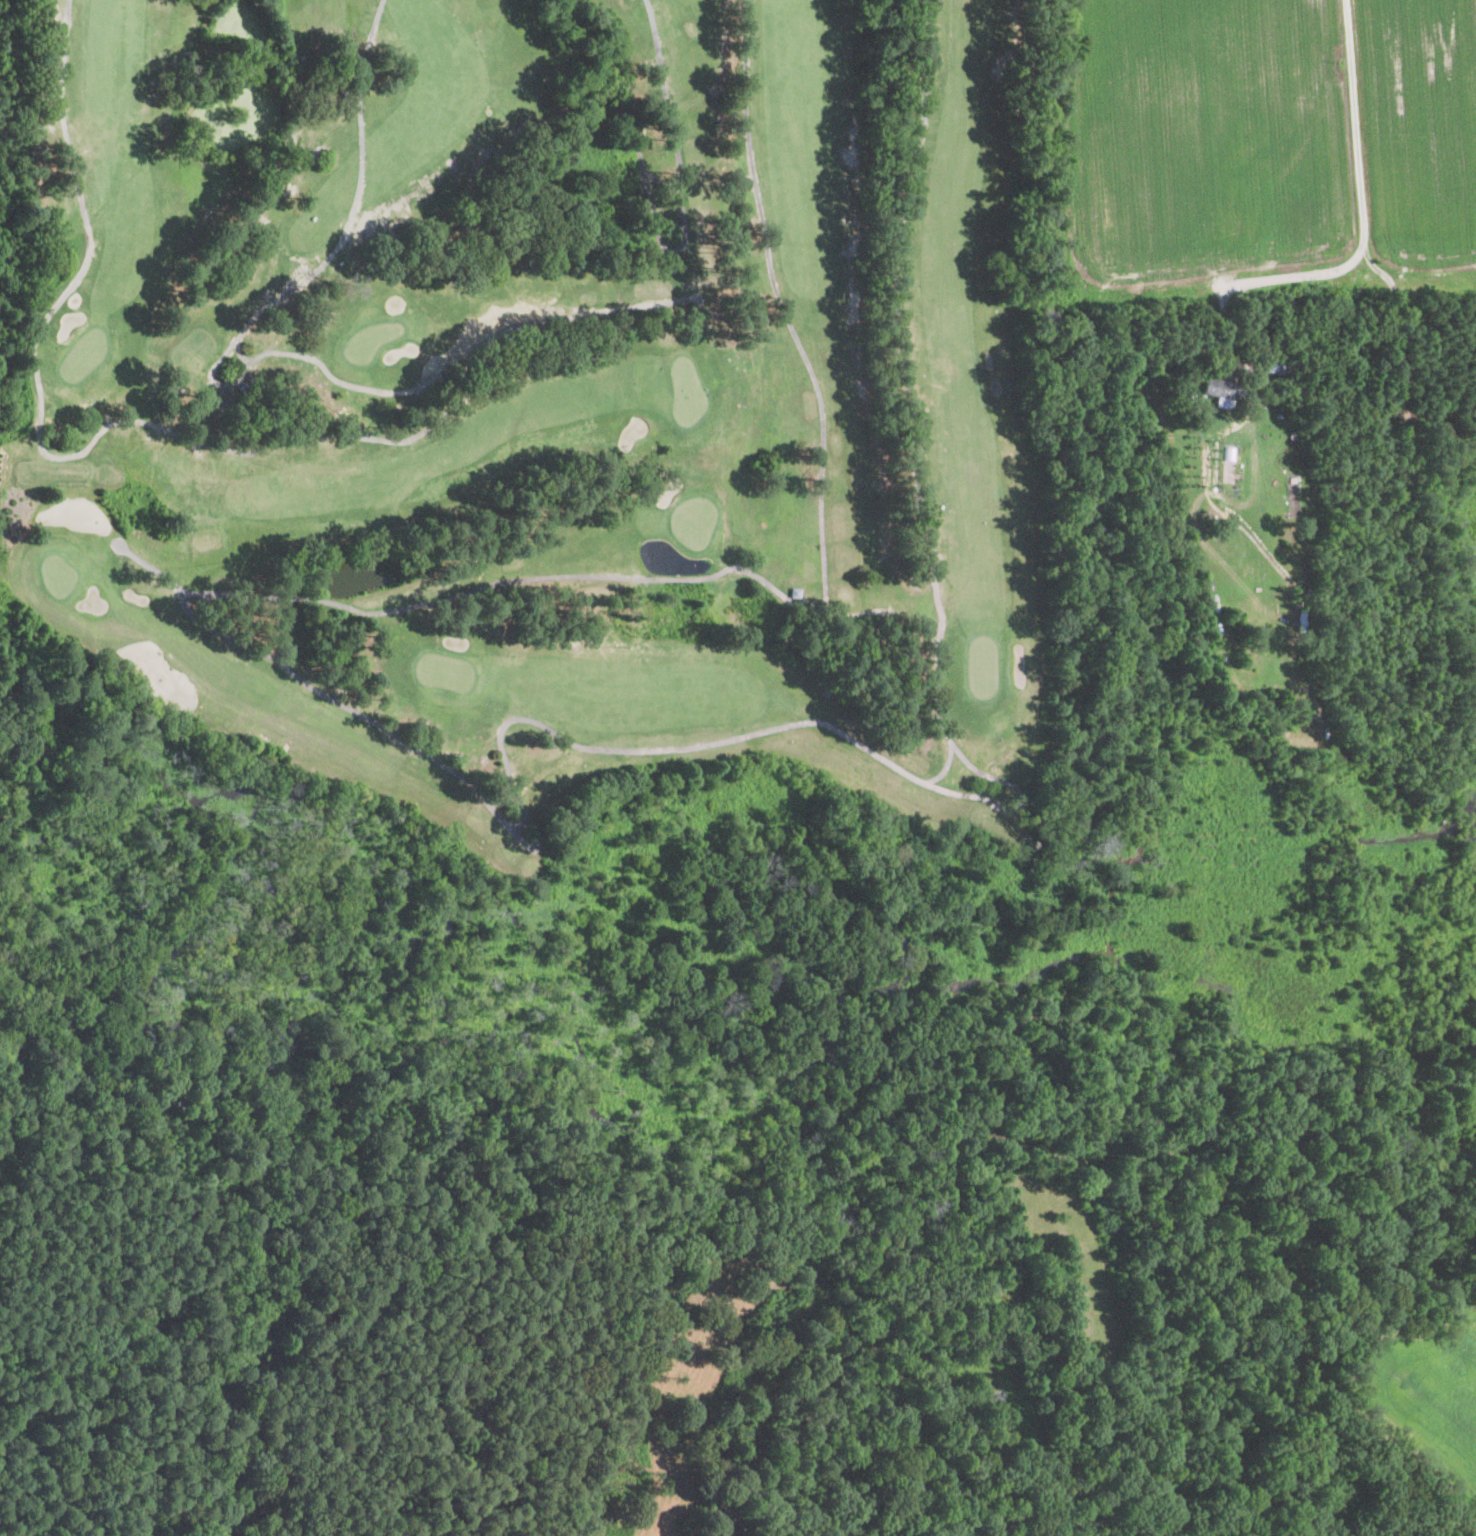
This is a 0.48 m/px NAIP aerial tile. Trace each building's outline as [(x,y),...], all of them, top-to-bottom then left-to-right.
[(1283,364),(1283,373),(1267,371),(1267,363),(1283,364)] [(1247,397),(1246,403),(1245,402),(1243,412),(1233,410),(1235,400),(1205,394),(1206,391),(1209,376),(1250,385),(1247,397)] [(254,389),(245,395),(240,387),(249,380),(254,389)] [(1214,406),(1232,410),(1234,401),(1216,397),(1214,406)] [(805,588),(804,598),(793,597),(793,587),(805,588)]
